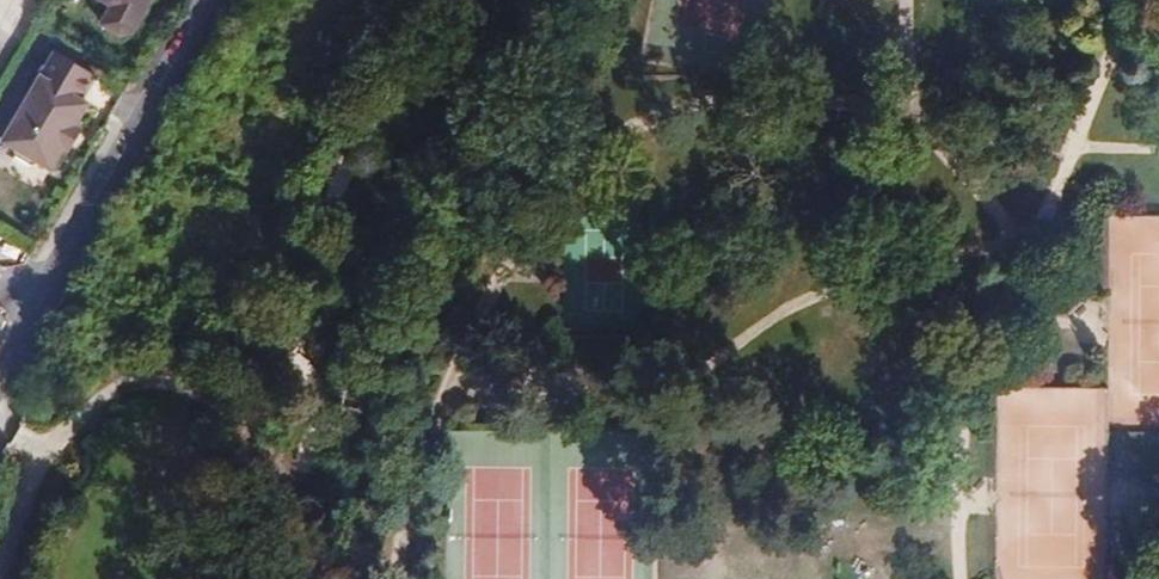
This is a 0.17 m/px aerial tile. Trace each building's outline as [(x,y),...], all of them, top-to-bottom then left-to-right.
[(112,6),(102,24),(121,35),(133,32),(151,0),(101,0),(112,6)] [(3,142),(51,169),(63,147),(69,150),(80,130),(75,127),(88,104),(82,100),(95,75),(56,52),(3,142)]
